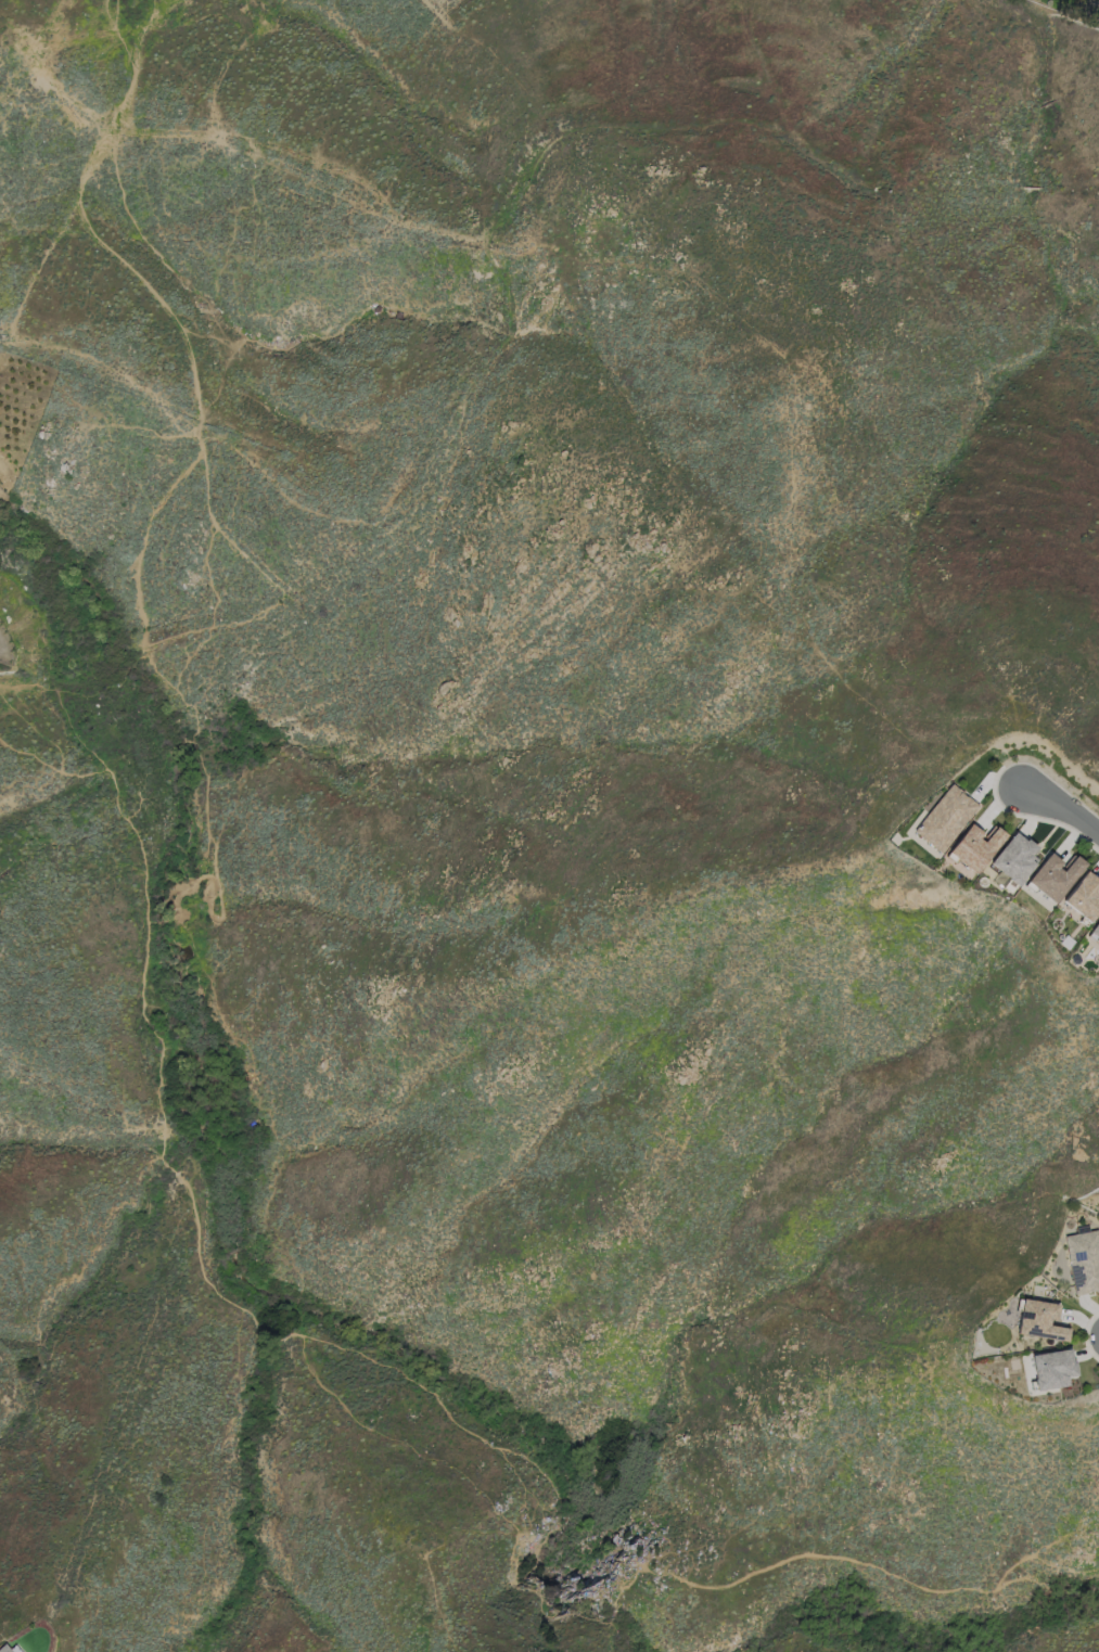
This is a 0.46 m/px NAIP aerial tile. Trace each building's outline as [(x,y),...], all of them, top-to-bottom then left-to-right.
[(913,833),(942,853),(977,804),(948,783),(913,833)] [(974,874),(1006,835),(994,825),(986,836),(970,824),(947,853),(974,874)] [(1038,859),(1032,855),(1037,848),(1014,831),(989,864),(1018,886),(1038,859)] [(1062,862),(1048,852),(1027,883),(1056,903),(1085,863),(1074,855),(1063,871),(1058,867),(1062,862)] [(1086,871),(1062,901),(1089,922),(1098,910),(1098,881),(1086,871)] [(1088,933),(1098,941),(1098,918),(1088,933)] [(1073,1295),(1098,1291),(1098,1240),(1097,1230),(1063,1235),(1073,1295)] [(1066,1340),(1068,1325),(1055,1323),(1057,1303),(1020,1299),(1016,1334),(1066,1340)] [(1029,1355),(1035,1391),(1068,1385),(1067,1378),(1075,1377),(1070,1348),(1029,1355)] [(3,1643),(0,1646),(0,1651),(11,1651),(3,1643)]
